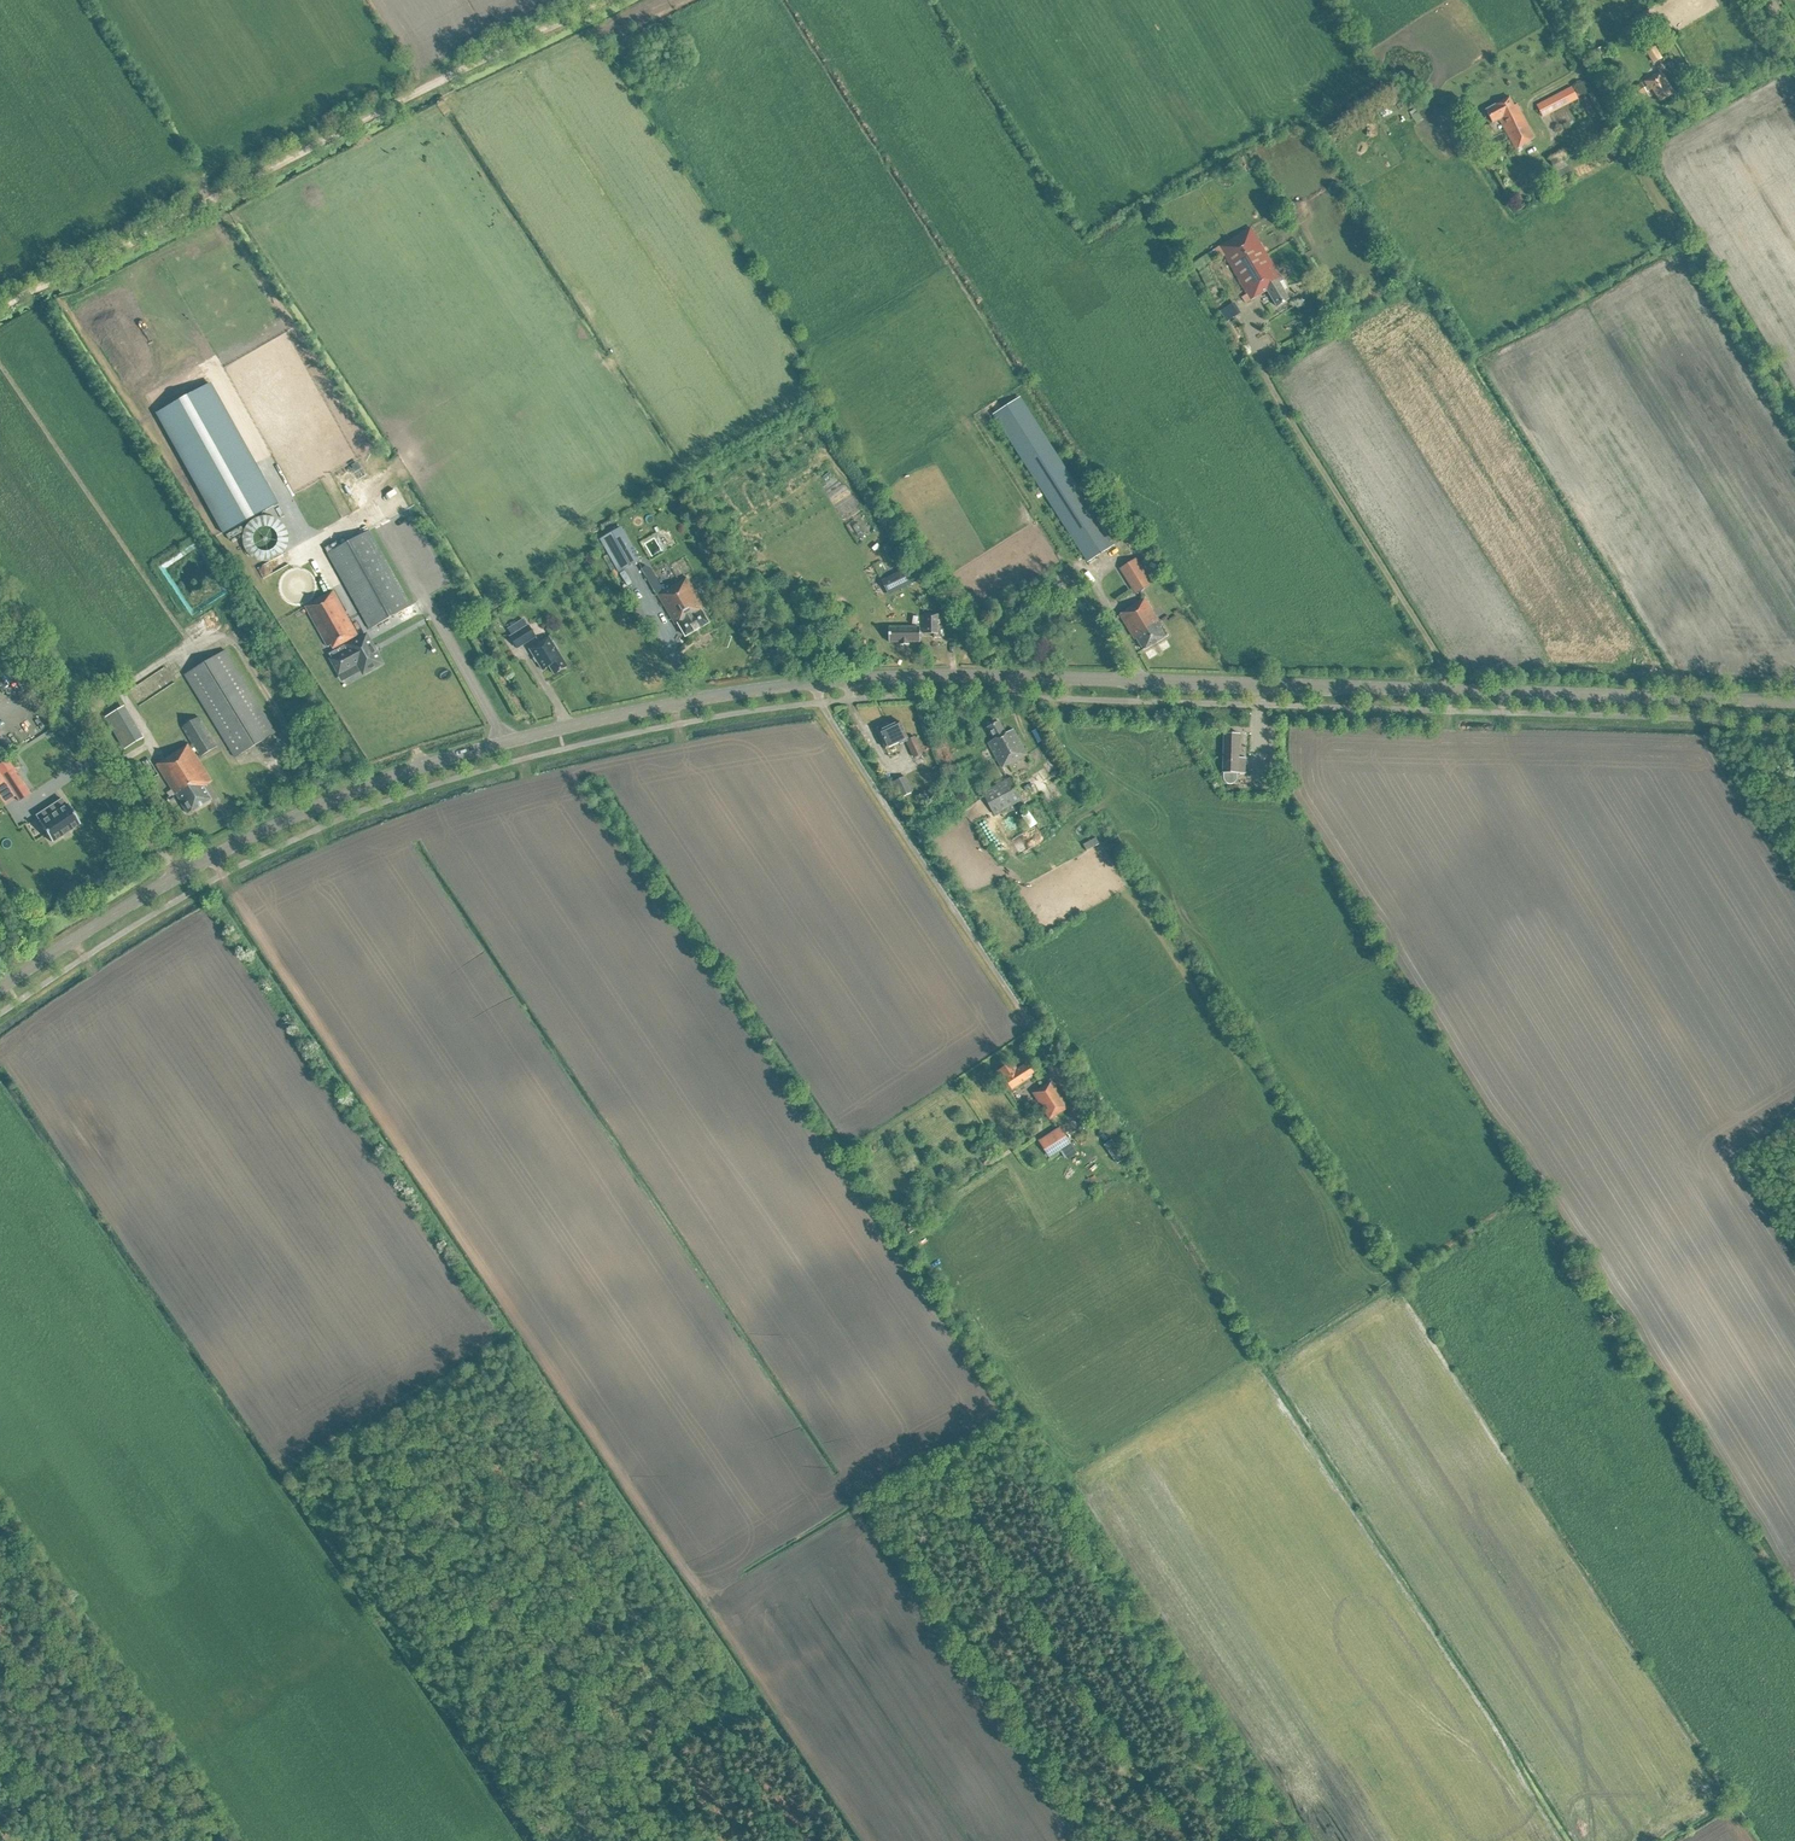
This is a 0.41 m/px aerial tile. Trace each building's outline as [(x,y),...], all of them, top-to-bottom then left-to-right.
[(1640,28),(1652,21),(1647,11),(1646,12),(1643,7),(1636,11),(1638,16),(1635,18),(1640,28)] [(1650,35),(1641,42),(1647,50),(1656,44),(1650,35)] [(1653,64),(1661,59),(1654,47),(1646,52),(1653,64)] [(1600,61),(1607,58),(1604,53),(1602,48),(1595,51),(1597,56),(1600,61)] [(1660,72),(1645,82),(1648,87),(1644,90),(1640,85),(1627,93),(1632,102),(1646,93),(1650,90),(1652,89),(1660,102),(1670,95),(1668,92),(1671,90),(1660,72)] [(1577,99),(1571,87),(1536,105),(1542,117),(1577,99)] [(1513,106),(1509,97),(1486,110),(1493,123),(1499,119),(1515,149),(1534,138),(1516,105),(1513,106)] [(1494,134),(1489,124),(1478,130),(1483,140),(1494,134)] [(1564,150),(1549,158),(1553,165),(1563,159),(1567,157),(1564,150)] [(1557,172),(1567,166),(1563,159),(1553,165),(1557,172)] [(1551,175),(1544,179),(1551,191),(1558,188),(1551,175)] [(1309,217),(1305,202),(1293,204),(1297,220),(1309,217)] [(1288,299),(1279,283),(1282,281),(1250,227),(1219,246),(1247,294),(1242,297),(1245,302),(1266,290),(1276,307),(1288,299)] [(1232,304),(1220,312),(1226,322),(1238,315),(1237,313),(1236,311),(1232,304)] [(211,383),(156,413),(223,534),(278,503),(211,383)] [(1087,562),(1113,546),(1111,542),(1123,534),(1110,513),(1098,521),(1019,398),(993,414),(1087,562)] [(266,559),(272,558),(278,555),(282,551),(285,546),(286,541),(286,535),(284,530),(281,525),(276,521),(271,519),(265,518),(259,519),(254,523),(250,527),(247,533),(246,539),(248,545),(250,551),(255,555),(260,558),(266,559)] [(620,523),(599,536),(618,570),(640,557),(620,523)] [(667,525),(660,528),(665,537),(671,533),(667,525)] [(706,530),(697,535),(701,542),(710,537),(706,530)] [(370,629),(411,606),(369,531),(328,554),(370,629)] [(643,540),(652,557),(665,551),(656,533),(643,540)] [(1119,568),(1135,594),(1152,584),(1136,558),(1119,568)] [(284,568),(271,575),(256,583),(292,650),(313,639),(285,590),(293,586),(284,568)] [(888,595),(910,585),(903,570),(881,580),(888,595)] [(686,637),(709,623),(701,610),(704,608),(687,578),(658,595),(675,625),(678,624),(686,637)] [(333,649),(344,643),(358,635),(333,591),(305,607),(328,647),(331,645),(333,649)] [(1143,650),(1165,637),(1160,628),(1161,627),(1158,622),(1159,622),(1145,598),(1127,609),(1128,610),(1120,615),(1135,640),(1137,639),(1143,650)] [(923,613),(923,634),(934,633),(934,637),(940,637),(940,626),(938,626),(938,613),(923,613)] [(526,626),(522,620),(507,629),(511,636),(510,637),(518,650),(536,638),(528,625),(526,626)] [(919,642),(919,628),(889,628),(889,642),(900,642),(900,645),(908,645),(908,642),(919,642)] [(356,664),(362,675),(384,663),(367,633),(329,654),(332,659),(331,660),(339,674),(356,664)] [(554,676),(568,667),(549,637),(529,650),(543,671),(549,667),(554,676)] [(235,757),(276,733),(226,651),(185,675),(235,757)] [(122,748),(143,736),(123,703),(102,716),(122,748)] [(200,757),(217,747),(200,717),(183,727),(195,748),(193,750),(189,744),(157,764),(187,814),(191,812),(191,813),(212,800),(204,787),(212,781),(195,753),(197,752),(200,757)] [(907,739),(899,722),(887,727),(885,724),(877,728),(879,731),(878,732),(886,749),(899,743),(900,745),(906,742),(914,757),(922,753),(915,737),(907,741),(907,739)] [(1006,733),(1000,722),(987,728),(994,740),(988,743),(1002,769),(1028,755),(1014,729),(1006,733)] [(1037,743),(1044,740),(1039,728),(1032,732),(1037,743)] [(1245,774),(1245,758),(1239,758),(1239,734),(1224,733),(1223,773),(1223,777),(1224,781),(1226,783),(1230,784),(1233,783),(1236,781),(1237,778),(1237,773),(1245,774)] [(152,778),(158,774),(149,758),(142,762),(152,778)] [(0,764),(0,773),(18,801),(29,794),(7,760),(0,764)] [(994,815),(1023,800),(1011,778),(982,793),(994,815)] [(173,795),(167,799),(170,804),(176,800),(173,795)] [(65,804),(61,799),(34,817),(52,843),(80,824),(66,804),(65,804)] [(1037,823),(1028,810),(1021,815),(1030,828),(1037,823)] [(1096,835),(1083,841),(1086,848),(1098,842),(1096,835)] [(1033,1073),(1028,1065),(1024,1059),(1014,1065),(1012,1062),(997,1072),(1002,1081),(1005,1079),(1012,1089),(1032,1076),(1031,1074),(1033,1073)] [(1049,1120),(1069,1107),(1052,1081),(1033,1094),(1049,1120)] [(1059,1151),(1071,1144),(1060,1127),(1048,1134),(1059,1151)] [(1107,1154),(1114,1148),(1101,1130),(1093,1136),(1107,1154)]
